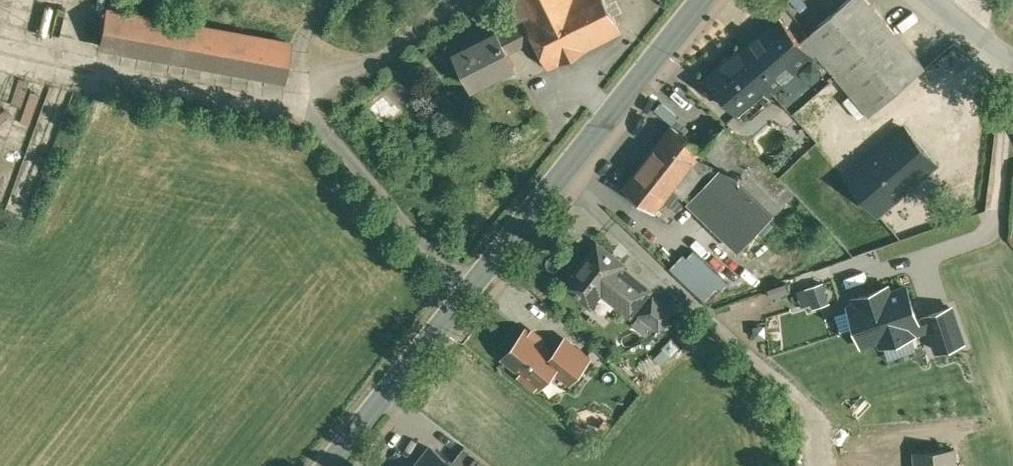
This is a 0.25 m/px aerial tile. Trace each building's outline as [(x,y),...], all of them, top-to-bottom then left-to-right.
[(535,13),(525,18),(526,20),(535,38),(550,68),(560,63),(587,50),(586,50),(622,32),(606,0),(528,0),(535,13)] [(868,0),(850,0),(801,42),(814,57),(821,65),(825,61),(871,116),(926,68),(868,0)] [(290,43),(108,10),(101,46),(283,79),(290,43)] [(779,16),(707,77),(736,112),(764,88),(770,95),(774,92),(814,57),(801,42),(779,16)] [(499,32),(456,54),(473,88),(492,78),(490,75),(513,64),(514,67),(516,66),(508,51),(535,38),(526,20),(499,33),(499,32)] [(814,57),(774,92),(794,114),(834,80),(821,65),(814,57)] [(384,97),(370,108),(382,124),(393,115),(394,117),(402,111),(396,104),(392,107),(384,97)] [(672,128),(624,186),(656,212),(676,187),(691,200),(720,171),(702,155),(703,153),(672,128)] [(905,128),(848,178),(879,214),(937,165),(905,128)] [(793,194),(725,130),(703,153),(702,155),(720,171),(691,200),(689,202),(740,251),(793,194)] [(648,290),(620,267),(623,264),(598,244),(564,284),(591,306),(602,292),(629,314),(648,290)] [(674,312),(655,297),(642,313),(660,328),(674,312)] [(561,358),(525,330),(504,356),(523,372),(520,375),(534,386),(546,372),(549,374),(561,358)] [(465,445),(452,461),(458,465),(491,465),(465,445)] [(416,465),(458,465),(452,461),(433,446),(416,465)] [(915,452),(916,465),(955,465),(954,448),(915,452)]
